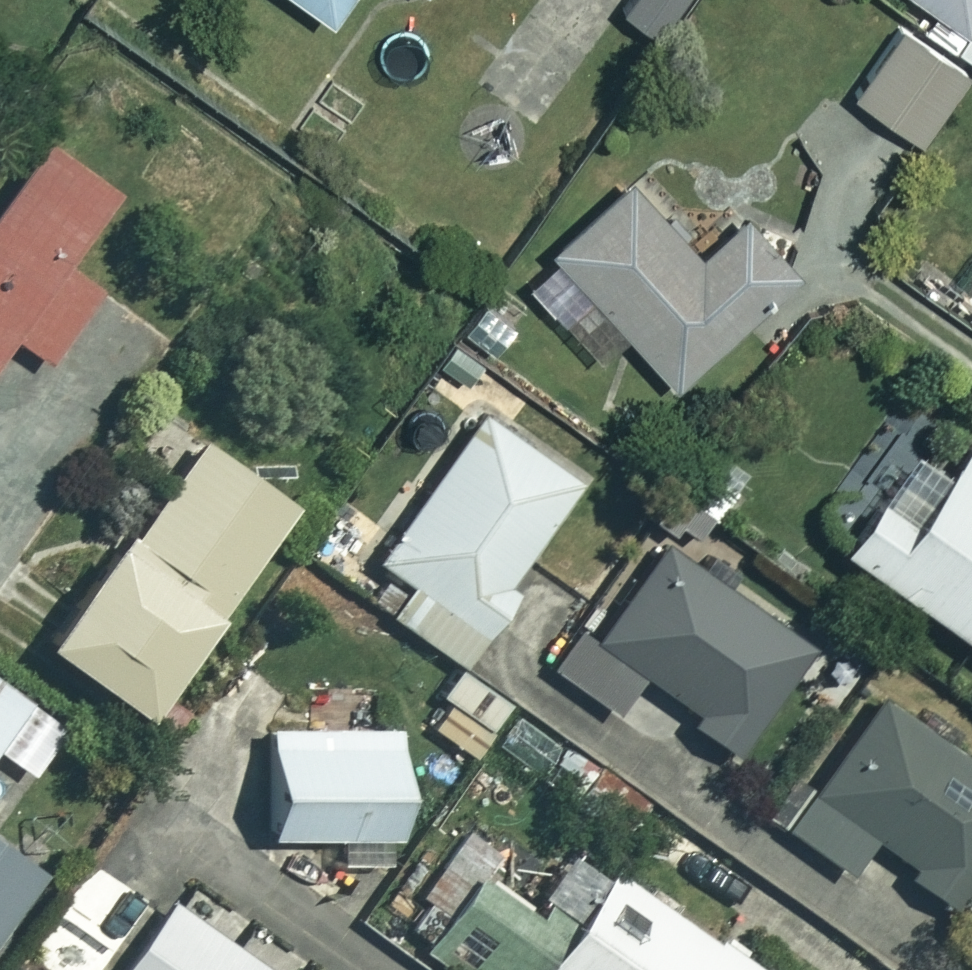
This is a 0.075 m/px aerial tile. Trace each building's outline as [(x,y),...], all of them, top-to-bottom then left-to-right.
[(338,17),(350,0),(313,0),(338,17)] [(629,6),(666,31),(687,0),(634,0),(629,6)] [(971,28),(971,0),(932,0),(971,28)] [(906,24),(860,91),(927,138),(971,74),(971,70),(906,24)] [(54,136),(0,212),(0,358),(15,336),(51,362),(101,293),(68,269),(127,189),(54,136)] [(607,355),(631,330),(690,386),(803,269),(744,213),(708,250),(632,178),(532,282),(607,355)] [(497,359),(462,328),(434,358),(469,390),(497,359)] [(940,426),(904,401),(813,529),(971,642),(971,453),(958,472),(925,448),(940,426)] [(582,482),(485,413),(382,559),(397,570),(375,601),(466,665),(517,592),(508,586),(582,482)] [(300,511),(207,439),(50,642),(143,714),(300,511)] [(694,461),(654,514),(679,533),(684,526),(698,536),(732,489),(694,461)] [(615,712),(644,672),(701,713),(693,724),(734,754),(813,645),(669,541),(598,639),(583,628),(554,668),(615,712)] [(511,702),(460,670),(444,696),(452,700),(435,728),(478,755),(511,702)] [(0,676),(0,748),(34,700),(0,676)] [(878,837),(918,865),(912,875),(956,906),(971,883),(971,758),(865,683),(772,816),(853,872),(878,837)] [(272,730),(276,838),(338,836),(339,861),(409,858),(404,725),(272,730)] [(640,809),(602,773),(565,811),(604,847),(640,809)] [(0,840),(0,941),(49,877),(0,840)] [(462,841),(425,895),(432,900),(408,934),(460,969),(547,969),(580,923),(462,841)] [(547,969),(763,969),(617,869),(580,923),(547,969)] [(150,901),(105,870),(72,920),(117,950),(150,901)] [(186,884),(126,969),(311,969),(186,884)]
